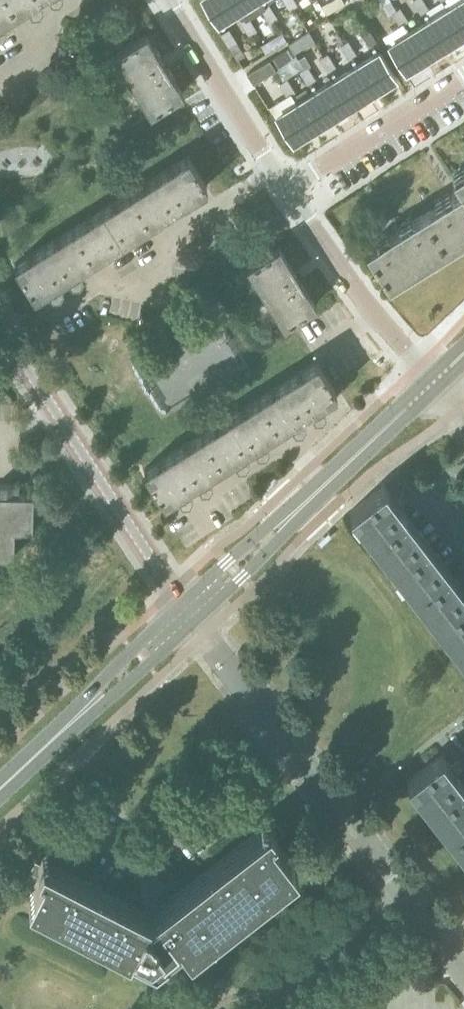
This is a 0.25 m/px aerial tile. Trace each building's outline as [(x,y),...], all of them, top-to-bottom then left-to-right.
[(34,0),(0,0),(0,21),(34,0)] [(232,0),(202,0),(217,23),(219,22),(222,28),(224,26),(221,21),(238,10),(232,0)] [(254,0),(232,0),(238,10),(242,16),(245,14),(241,8),(254,0)] [(327,14),(345,2),(343,0),(331,0),(328,2),(328,1),(322,5),(327,14)] [(421,12),(427,7),(423,0),(414,0),(421,12)] [(451,6),(447,0),(445,2),(448,7),(430,19),(447,45),(463,34),(463,27),(451,6)] [(463,27),(463,0),(460,0),(451,6),(463,27)] [(276,16),(268,4),(262,8),(269,20),(276,16)] [(393,13),(401,24),(407,20),(400,9),(393,13)] [(410,32),(426,58),(447,45),(430,19),(427,13),(424,14),(428,20),(410,32)] [(255,28),(248,17),(241,21),(249,33),(255,28)] [(405,71),(426,58),(410,32),(406,26),(404,27),(408,33),(388,45),(405,71)] [(362,33),(369,44),(376,40),(368,28),(362,33)] [(236,41),(228,29),(222,33),(229,45),(236,41)] [(160,58),(161,57),(154,45),(153,45),(145,33),(113,53),(150,113),(182,93),(174,80),(175,79),(167,66),(166,67),(160,58)] [(238,59),(244,54),(236,41),(229,45),(238,59)] [(341,45),(349,57),(355,53),(348,41),(341,45)] [(290,46),(269,60),(275,70),(276,71),(297,57),(290,46)] [(374,90),(396,77),(380,51),(379,52),(375,46),(372,47),(376,53),(358,64),(374,90)] [(311,65),(304,54),(297,58),(303,67),(304,68),(304,69),(307,67),(311,65)] [(321,58),(328,70),(335,66),(328,54),(321,58)] [(338,77),(354,103),(374,90),(358,64),(355,58),(352,60),(356,66),(338,77)] [(247,73),(253,83),(275,70),(269,60),(247,73)] [(301,71),(308,83),(315,79),(307,67),(304,69),(301,71)] [(318,90),(334,116),(354,103),(338,77),(334,71),(332,73),(336,78),(318,90)] [(280,84),(288,95),(294,91),(287,80),(280,84)] [(297,103),(313,128),(334,116),(318,90),(314,84),(312,85),(315,91),(297,103)] [(313,128),(297,103),(294,97),(291,98),(295,104),(275,116),(292,142),(313,128)] [(187,155),(14,263),(34,294),(207,185),(187,155)] [(366,247),(389,283),(390,283),(389,282),(463,235),(463,212),(463,211),(463,171),(455,177),(454,175),(453,176),(460,188),(451,194),(452,195),(368,248),(367,246),(366,247)] [(279,245),(247,265),(248,267),(262,290),(268,300),(268,299),(283,322),(282,322),(283,324),(289,321),(315,304),(314,302),(306,290),(301,294),(294,283),(300,280),(294,270),(288,273),(281,263),(287,259),(279,247),(280,247),(279,245)] [(316,360),(144,469),(163,499),(164,499),(172,494),(208,471),(230,458),(266,435),(286,423),(323,399),(335,392),(316,360)] [(13,555),(14,528),(31,529),(32,493),(16,493),(16,482),(0,482),(0,555),(13,555)] [(353,508),(463,652),(463,595),(402,516),(407,513),(400,504),(408,498),(401,490),(393,496),(384,484),(353,508)] [(411,777),(463,846),(463,790),(460,785),(463,782),(463,781),(458,773),(463,769),(463,765),(459,759),(458,759),(451,765),(448,761),(442,753),(441,753),(427,764),(422,768),(411,777)] [(297,865),(276,838),(285,831),(277,822),(272,824),(269,820),(149,911),(41,856),(39,862),(34,859),(28,870),(40,876),(28,898),(128,950),(132,945),(155,957),(180,937),(189,949),(297,865)]
